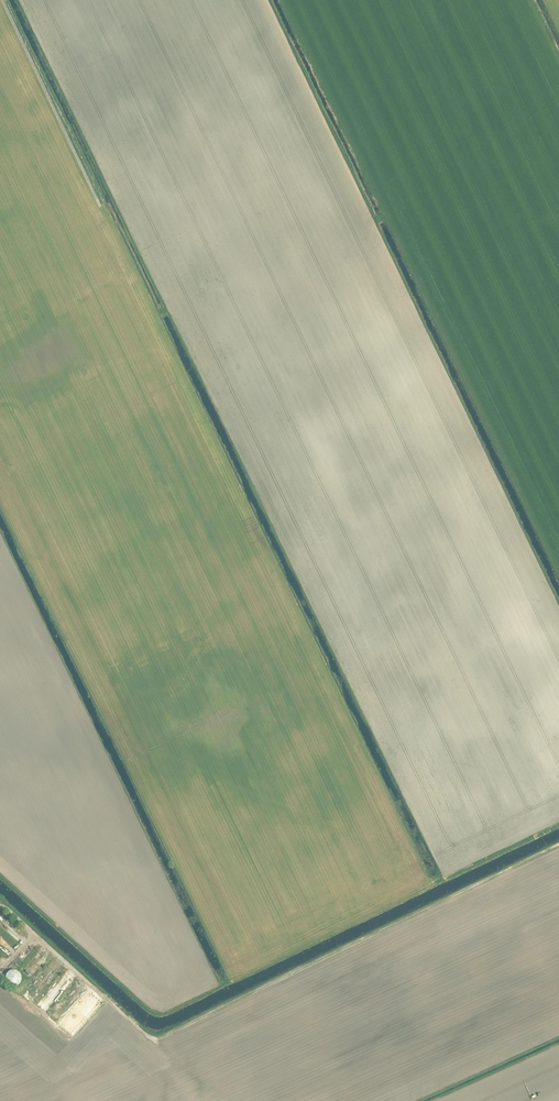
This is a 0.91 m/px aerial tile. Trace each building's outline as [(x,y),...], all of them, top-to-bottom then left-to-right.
[(10,972),(9,973),(8,974),(7,975),(6,976),(6,978),(6,979),(6,981),(7,982),(7,984),(8,985),(10,986),(11,986),(13,987),(14,987),(16,986),(17,986),(19,985),(20,984),(21,983),(21,981),(22,980),(22,979),(21,977),(21,976),(20,974),(19,973),(18,972),(17,971),(16,971),(14,971),(13,971),(11,971),(10,972)] [(37,1004),(44,1011),(53,1002),(46,996),(37,1004)]
